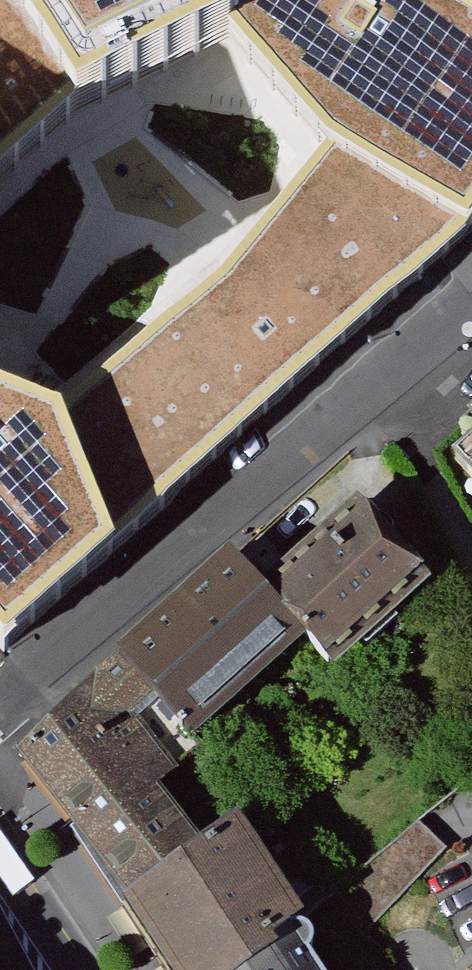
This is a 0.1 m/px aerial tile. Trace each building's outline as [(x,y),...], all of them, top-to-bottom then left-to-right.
[(97,119),(91,105),(48,0),(0,0),(0,196),(97,119)] [(91,105),(97,119),(239,68),(249,58),(310,0),(48,0),(91,105)] [(239,68),(257,87),(333,165),(340,170),(470,248),(471,245),(471,38),(421,5),(414,0),(310,0),(249,58),(239,68)] [(231,283),(67,427),(69,436),(99,568),(180,498),(470,248),(340,170),(333,165),(231,283)] [(1,404),(0,404),(0,637),(8,646),(99,568),(69,436),(67,427),(1,404)] [(458,435),(471,451),(471,422),(458,435)] [(457,467),(471,484),(471,454),(457,467)] [(360,697),(457,604),(378,522),(281,616),(320,655),(360,697)] [(203,762),(320,655),(281,616),(236,569),(116,672),(203,762)] [(203,762),(116,672),(19,760),(67,825),(64,830),(137,928),(219,849),(178,803),(215,773),(203,762)] [(137,928),(165,969),(282,969),(292,963),(284,953),(301,939),(339,909),(255,817),(219,849),(137,928)] [(282,969),(326,969),(329,967),(332,961),(332,954),(329,947),(324,941),(318,940),(312,940),(304,944),(301,939),(284,953),(292,963),(282,969)]
